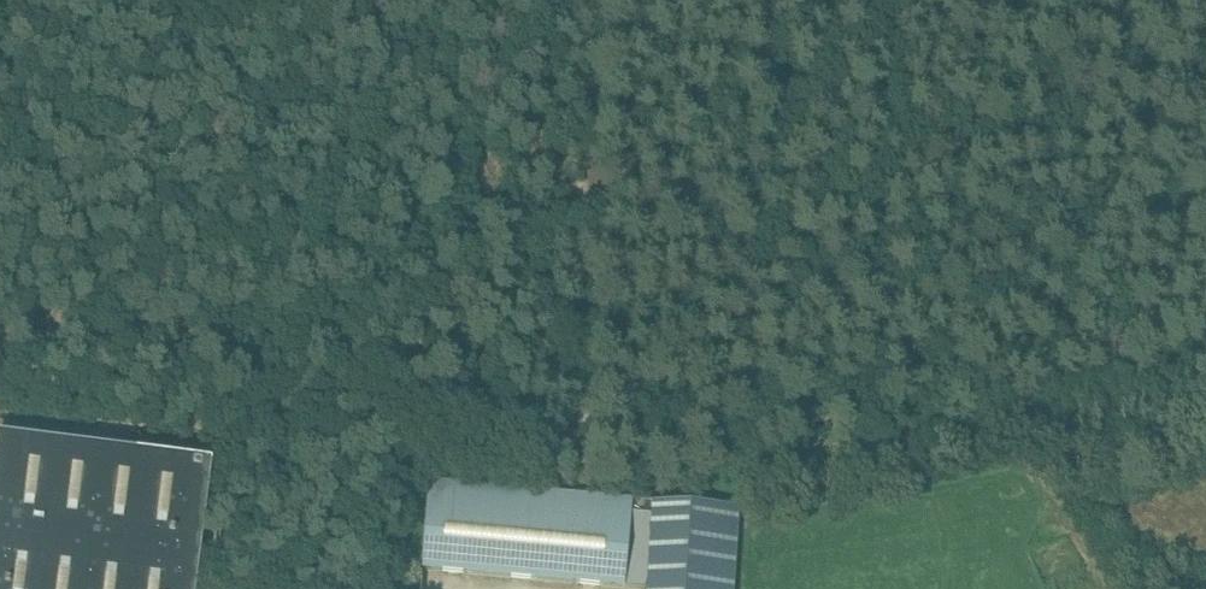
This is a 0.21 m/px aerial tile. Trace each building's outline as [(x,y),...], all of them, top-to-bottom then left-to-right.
[(212,462),(0,435),(0,588),(196,588),(212,462)] [(737,508),(428,491),(423,569),(647,582),(646,588),(733,588),(737,508)]
